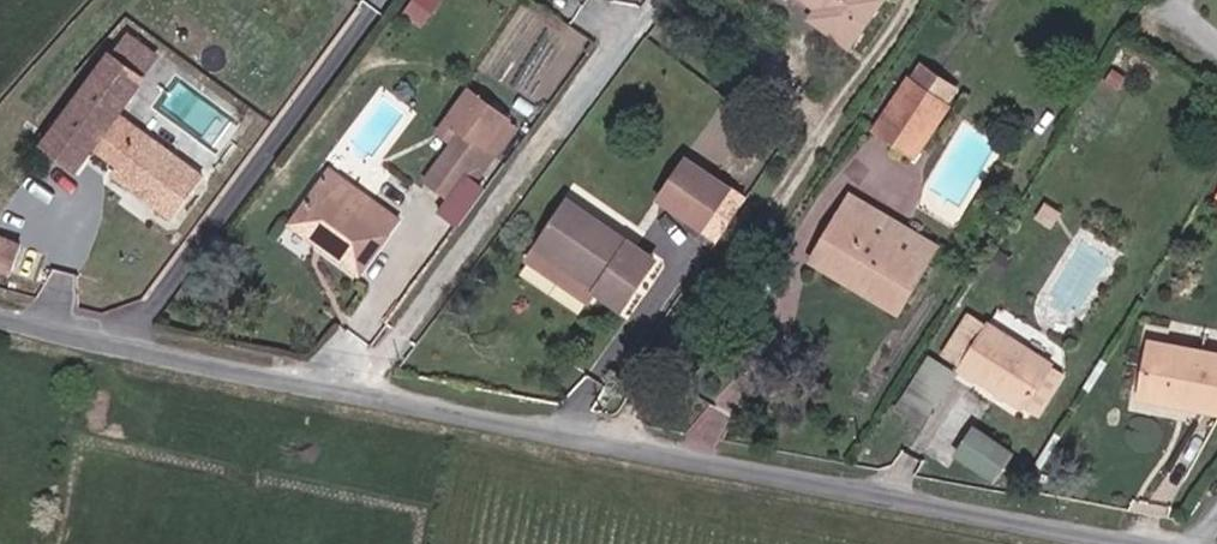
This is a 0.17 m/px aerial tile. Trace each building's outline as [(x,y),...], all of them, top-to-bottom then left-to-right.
[(439,0),(414,0),(408,12),(428,22),(439,0)] [(817,6),(811,14),(844,36),(869,0),(808,0),(817,6)] [(844,36),(851,41),(879,0),(869,0),(844,36)] [(925,59),(915,75),(911,71),(879,118),(919,150),(952,100),(937,87),(945,73),(925,59)] [(133,84),(101,60),(35,150),(67,174),(88,145),(113,165),(103,179),(141,202),(163,225),(193,184),(107,119),(133,84)] [(466,184),(479,195),(486,156),(505,128),(467,99),(445,127),(462,141),(453,152),(430,184),(452,202),(466,184)] [(453,152),(462,141),(445,127),(436,139),(453,152)] [(486,156),(479,195),(500,167),(494,162),(515,135),(505,128),(486,156)] [(693,218),(719,179),(678,152),(650,190),(693,218)] [(322,175),(312,189),(330,202),(341,188),(322,175)] [(465,213),(479,195),(466,184),(452,202),(465,213)] [(330,202),(352,217),(362,202),(341,188),(330,202)] [(307,233),(330,202),(312,189),(289,221),(307,233)] [(860,193),(829,242),(876,271),(867,285),(904,309),(933,262),(895,237),(905,221),(860,193)] [(307,233),(321,244),(315,252),(351,277),(392,223),(362,202),(352,217),(330,202),(307,233)] [(564,205),(534,249),(592,289),(586,297),(614,318),(653,266),(564,205)] [(301,241),(307,233),(289,221),(283,228),(301,241)] [(905,221),(895,237),(933,262),(944,245),(905,221)] [(14,268),(22,237),(0,232),(0,265),(14,268)] [(307,233),(301,241),(315,252),(321,244),(307,233)] [(820,256),(867,285),(876,271),(829,242),(820,256)] [(529,256),(586,297),(592,289),(534,249),(529,256)] [(1039,427),(1080,376),(989,303),(948,353),(1039,427)] [(1145,348),(1137,394),(1181,401),(1180,407),(1216,414),(1216,361),(1145,348)] [(928,360),(897,405),(922,423),(954,378),(928,360)] [(1180,407),(1181,401),(1137,394),(1136,400),(1180,407)] [(976,422),(956,453),(996,479),(1016,448),(976,422)]
